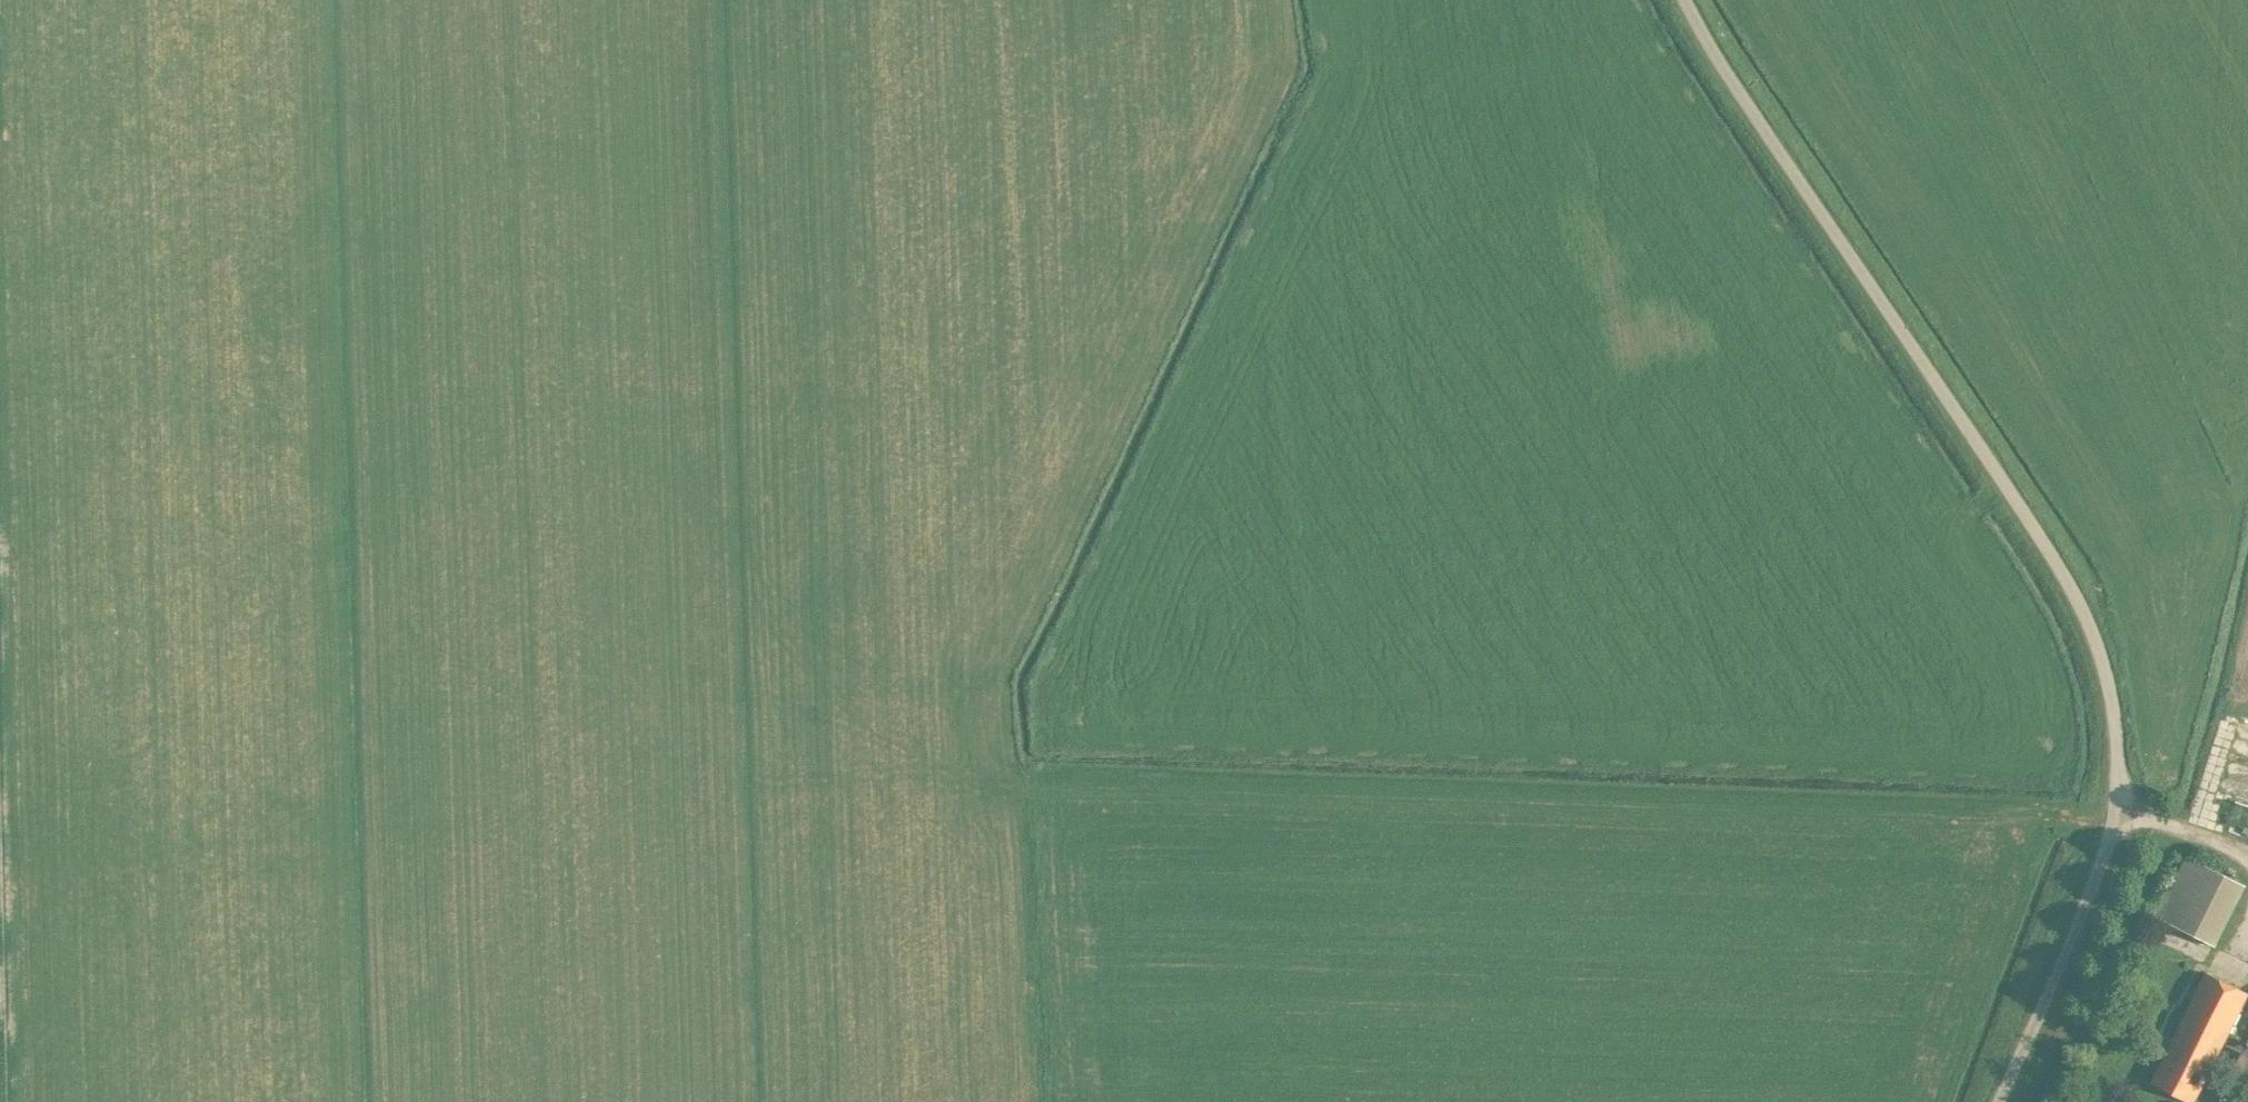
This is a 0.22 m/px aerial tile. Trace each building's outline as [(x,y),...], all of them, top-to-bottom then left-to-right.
[(2211,942),(2242,881),(2184,852),(2153,914),(2211,942)] [(2148,1079),(2190,1101),(2246,990),(2203,968),(2148,1079)]
